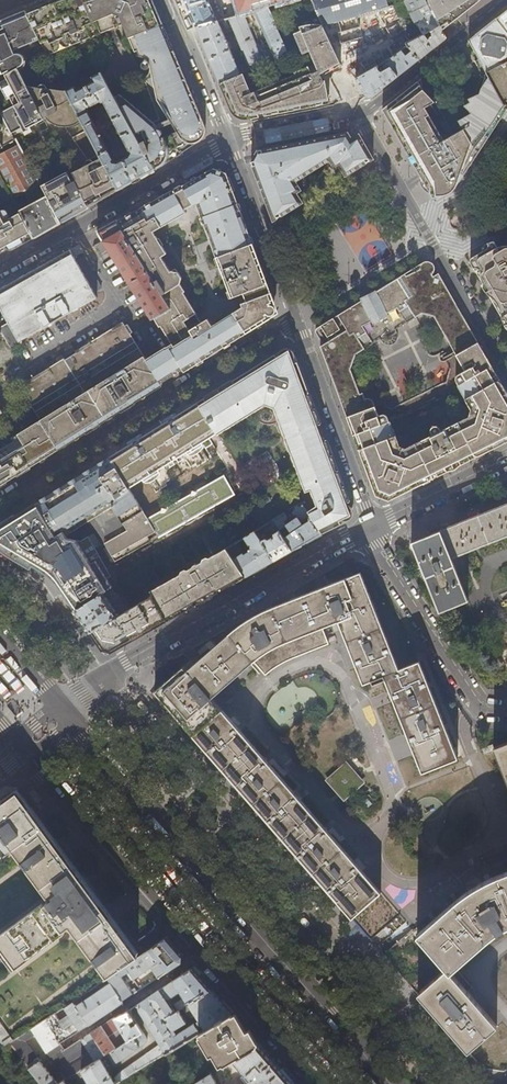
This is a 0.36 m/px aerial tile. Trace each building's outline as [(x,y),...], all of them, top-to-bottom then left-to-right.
[(151,0),(51,0),(32,8),(24,11),(40,40),(47,55),(122,24),(124,31),(127,39),(162,25),(151,0)] [(187,7),(196,27),(217,22),(208,0),(185,0),(187,7)] [(240,15),(244,14),(248,13),(253,11),(250,5),(268,0),(236,0),(240,15)] [(354,16),(360,14),(368,34),(395,21),(397,15),(392,0),(312,0),(322,22),(341,64),(345,62),(350,69),(355,79),(376,67),(378,65),(354,16)] [(413,23),(419,36),(427,32),(430,30),(439,25),(430,7),(427,0),(402,0),(413,23)] [(481,3),(479,0),(440,0),(430,7),(439,25),(443,33),(450,28),(481,3)] [(248,24),(244,14),(240,15),(229,19),(217,22),(196,27),(208,56),(219,83),(243,73),(263,64),(264,64),(259,52),(263,51),(268,63),(288,53),(268,6),(253,11),(248,13),(252,22),(248,24)] [(491,23),(469,40),(480,59),(489,76),(506,108),(506,10),(491,23)] [(24,11),(0,21),(0,58),(2,62),(0,63),(6,75),(17,69),(23,64),(25,60),(23,57),(21,55),(17,54),(14,54),(13,51),(40,40),(24,11)] [(308,106),(321,101),(323,104),(328,101),(324,74),(329,71),(341,64),(322,22),(312,22),(303,23),(296,24),(298,29),(290,32),(299,52),(306,50),(312,63),(293,71),(295,75),(248,93),(243,79),(245,79),(243,73),(219,83),(229,105),(231,109),(234,114),(239,117),(244,118),(249,118),(255,117),(258,117),(257,113),(262,111),(264,116),(309,107),(308,106)] [(408,46),(406,43),(419,36),(413,23),(408,26),(383,40),(391,57),(402,51),(408,46)] [(51,61),(124,31),(122,24),(47,55),(51,61)] [(192,95),(177,61),(162,25),(127,39),(160,119),(134,133),(152,166),(179,151),(200,139),(203,135),(203,132),(204,129),(204,126),(203,123),(192,95)] [(443,33),(439,25),(430,30),(432,36),(427,39),(426,36),(428,35),(427,32),(419,36),(406,43),(408,46),(411,51),(418,60),(432,49),(446,38),(443,33)] [(405,56),(402,51),(391,57),(385,61),(389,66),(398,76),(412,65),(418,60),(411,51),(405,56)] [(489,76),(480,59),(475,61),(480,71),(479,73),(487,79),(489,76)] [(76,85),(75,85),(70,76),(61,80),(82,122),(119,190),(139,179),(155,170),(152,166),(134,133),(95,62),(87,67),(92,77),(91,77),(94,81),(78,90),(76,85)] [(378,71),(376,67),(355,79),(365,96),(372,97),(384,87),(398,76),(389,66),(380,71),(378,71)] [(26,86),(17,69),(6,75),(32,124),(43,119),(26,86)] [(0,77),(0,84),(12,106),(1,111),(14,136),(43,120),(43,119),(32,124),(6,75),(0,77)] [(506,109),(506,108),(489,76),(487,79),(480,88),(478,94),(466,99),(465,100),(464,101),(463,102),(464,104),(465,106),(468,107),(470,113),(457,120),(462,130),(446,138),(428,106),(434,102),(422,88),(417,82),(403,93),(383,109),(389,120),(392,125),(412,159),(435,198),(437,196),(447,194),(453,190),(455,188),(458,184),(461,179),(506,109)] [(43,119),(46,117),(47,119),(51,123),(54,125),(57,126),(60,127),(64,127),(67,127),(71,126),(77,125),(82,122),(61,80),(45,88),(26,86),(43,119)] [(1,111),(12,106),(0,84),(0,109),(1,111)] [(14,140),(0,113),(0,147),(14,140)] [(119,190),(82,122),(77,125),(71,126),(67,127),(64,127),(88,164),(71,173),(76,180),(74,181),(88,208),(114,193),(119,190)] [(324,163),(329,159),(335,168),(339,166),(345,176),(373,158),(359,134),(351,138),(348,132),(267,148),(258,150),(254,157),(251,163),(255,173),(274,221),(303,202),(297,192),(301,190),(295,181),(299,178),(324,163)] [(46,196),(41,187),(19,145),(0,155),(0,174),(12,198),(17,205),(20,203),(17,196),(31,188),(37,201),(46,196)] [(221,172),(214,169),(168,195),(154,203),(126,219),(119,223),(170,307),(171,309),(154,319),(159,326),(160,325),(172,344),(166,347),(163,349),(178,372),(180,371),(182,370),(183,372),(207,358),(206,356),(210,353),(217,351),(240,337),(245,331),(246,333),(267,320),(265,315),(266,314),(268,309),(270,305),(269,303),(275,301),(273,298),(271,292),(267,294),(266,290),(264,285),(264,277),(257,260),(253,250),(255,250),(253,243),(250,244),(250,236),(241,211),(236,204),(238,204),(227,174),(221,172)] [(67,172),(41,187),(46,196),(60,223),(81,211),(88,208),(74,181),(72,182),(67,172)] [(0,174),(0,204),(12,198),(0,174)] [(60,223),(46,196),(37,201),(19,210),(20,211),(34,238),(48,230),(60,223)] [(20,211),(4,220),(0,213),(0,248),(4,246),(8,244),(9,245),(11,246),(12,247),(14,248),(16,248),(18,247),(34,238),(20,211)] [(170,307),(119,223),(117,219),(97,231),(103,241),(132,287),(152,319),(170,307)] [(506,243),(504,243),(498,245),(496,242),(473,256),(472,257),(471,258),(470,261),(486,288),(491,296),(499,310),(506,325),(506,243)] [(80,244),(70,249),(74,257),(84,251),(80,244)] [(0,289),(0,330),(1,333),(12,351),(19,347),(20,341),(75,311),(97,298),(94,293),(82,271),(76,260),(74,257),(70,249),(42,265),(0,289)] [(90,267),(84,256),(76,260),(82,271),(90,267)] [(396,328),(423,312),(434,316),(456,355),(478,342),(438,273),(433,276),(432,274),(433,272),(434,270),(434,266),(433,265),(431,263),(430,262),(428,261),(426,261),(424,262),(423,262),(421,264),(420,266),(419,268),(405,276),(404,274),(377,291),(379,296),(372,300),(364,304),(363,300),(318,327),(317,328),(316,330),(316,331),(317,333),(322,341),(324,343),(321,345),(348,416),(376,406),(375,402),(371,398),(366,398),(364,392),(361,393),(351,368),(356,353),(381,338),(381,340),(383,342),(384,343),(387,344),(390,344),(394,343),(397,341),(398,339),(398,337),(399,333),(398,332),(396,328)] [(102,288),(90,267),(82,271),(94,293),(102,288)] [(42,420),(144,357),(130,334),(132,332),(127,324),(124,326),(123,323),(77,351),(78,353),(72,356),(66,360),(65,358),(26,382),(29,388),(32,392),(27,395),(42,420)] [(506,442),(506,393),(485,355),(478,342),(456,355),(465,371),(456,377),(456,378),(456,380),(456,381),(473,411),(472,417),(443,432),(440,427),(438,426),(437,426),(434,426),(432,428),(431,430),(431,431),(434,436),(405,450),(399,447),(388,416),(386,414),(385,414),(383,413),(379,415),(376,406),(348,416),(350,422),(353,430),(358,444),(377,495),(383,498),(389,501),(455,468),(506,442)] [(294,357),(295,354),(293,350),(292,349),(290,348),(286,347),(283,348),(282,349),(281,349),(280,351),(279,354),(279,355),(277,356),(275,353),(197,402),(200,406),(216,433),(217,434),(265,404),(272,408),(283,437),(288,452),(303,490),(308,488),(314,503),(305,510),(321,534),(324,532),(339,525),(337,522),(339,521),(341,522),(345,522),(348,515),(351,507),(348,504),(346,503),(345,501),(349,500),(328,445),(325,446),(322,440),(320,441),(317,433),(315,425),(317,425),(314,419),(318,418),(297,361),(294,362),(293,360),(294,357)] [(72,356),(78,353),(77,351),(76,350),(64,357),(65,358),(66,360),(72,356)] [(160,387),(158,385),(161,383),(146,359),(144,357),(42,420),(39,421),(40,424),(36,427),(35,424),(14,437),(16,440),(16,441),(3,449),(0,448),(0,485),(2,484),(2,483),(4,482),(6,481),(6,482),(29,468),(29,466),(31,465),(33,463),(34,465),(44,459),(43,457),(48,454),(49,456),(58,450),(57,449),(67,443),(73,439),(72,438),(74,436),(76,435),(77,437),(80,435),(82,434),(83,434),(98,425),(98,424),(100,423),(115,414),(114,413),(118,411),(119,412),(138,400),(152,391),(160,387)] [(161,467),(182,454),(190,466),(195,463),(197,466),(207,459),(198,445),(209,438),(213,435),(216,433),(200,406),(196,408),(187,413),(181,417),(177,420),(175,416),(167,420),(170,425),(167,427),(144,440),(141,442),(139,438),(132,442),(135,446),(125,453),(112,460),(129,487),(146,477),(155,492),(166,485),(164,482),(169,479),(161,467)] [(112,460),(110,456),(105,459),(72,480),(35,502),(56,534),(63,530),(65,535),(112,506),(126,530),(104,543),(115,561),(158,537),(148,518),(129,487),(112,460)] [(226,499),(234,494),(223,475),(148,518),(158,537),(168,531),(183,523),(199,514),(214,505),(226,499)] [(95,560),(90,563),(75,539),(67,537),(65,535),(63,530),(56,534),(35,502),(29,506),(25,509),(8,519),(0,524),(0,546),(52,576),(75,609),(103,592),(112,587),(95,560)] [(410,541),(438,611),(467,600),(454,568),(451,558),(465,552),(473,549),(475,548),(477,547),(506,536),(506,502),(410,541)] [(301,503),(290,510),(296,518),(286,525),(283,521),(286,519),(287,517),(284,513),(271,521),(292,551),(304,544),(321,534),(305,510),(301,503)] [(254,532),(274,561),(282,556),(292,551),(271,521),(254,532)] [(254,532),(239,541),(242,544),(246,541),(251,548),(251,552),(248,552),(244,554),(236,543),(227,548),(245,576),(256,570),(274,561),(254,532)] [(242,578),(245,576),(227,548),(150,590),(152,594),(167,621),(206,599),(213,595),(234,583),(242,578)] [(273,606),(287,641),(322,627),(329,624),(334,622),(338,621),(352,657),(357,668),(363,683),(383,675),(389,691),(391,696),(394,702),(403,727),(406,733),(415,755),(418,763),(422,772),(457,758),(419,661),(399,669),(360,572),(325,586),(320,588),(316,589),(312,591),(299,596),(273,606)] [(111,604),(103,592),(75,609),(77,614),(90,632),(129,607),(121,594),(120,594),(121,597),(111,604)] [(159,625),(167,621),(152,594),(129,607),(90,632),(103,650),(111,652),(138,637),(159,625)] [(287,641),(273,606),(264,610),(253,616),(247,620),(243,622),(228,632),(253,661),(258,657),(264,653),(269,649),(274,646),(278,645),(287,641)] [(258,657),(253,661),(265,674),(270,670),(279,664),(285,661),(291,658),(295,656),(329,643),(322,627),(287,641),(278,645),(274,646),(269,649),(264,653),(258,657)] [(229,682),(253,661),(228,632),(213,646),(192,664),(186,670),(183,666),(154,690),(193,735),(222,710),(211,698),(229,682)] [(230,719),(222,710),(193,735),(352,917),(381,892),(367,877),(341,847),(307,808),(280,777),(253,746),(230,719)] [(506,783),(506,741),(493,746),(506,782),(506,783)] [(346,765),(330,779),(344,796),(360,782),(346,765)] [(5,1044),(9,1041),(44,1019),(56,1011),(63,1006),(75,998),(103,979),(107,977),(138,956),(133,949),(84,883),(40,823),(18,793),(1,791),(0,792),(0,832),(13,849),(0,860),(0,1038),(5,1044)] [(13,849),(0,832),(0,860),(13,849)] [(498,930),(504,926),(506,925),(506,870),(493,876),(485,879),(478,884),(474,886),(469,889),(456,899),(435,918),(431,921),(417,934),(446,968),(450,972),(483,942),(498,930)] [(400,911),(381,892),(352,917),(361,928),(370,938),(400,911)] [(417,934),(388,958),(418,993),(446,968),(417,934)] [(149,949),(157,958),(162,954),(165,958),(163,960),(161,959),(159,961),(167,971),(169,969),(181,962),(181,957),(165,938),(149,949)] [(149,949),(138,956),(107,977),(122,1002),(123,1002),(127,998),(134,993),(121,975),(128,971),(133,979),(150,967),(157,977),(167,971),(159,961),(157,958),(149,949)] [(179,1009),(183,1007),(210,990),(199,977),(191,968),(147,997),(162,1020),(179,1009)] [(455,978),(450,972),(446,968),(418,993),(441,1020),(468,1051),(496,1025),(455,978)] [(122,1002),(107,977),(103,979),(107,984),(78,1004),(75,998),(63,1006),(74,1022),(63,1028),(55,1016),(58,1014),(56,1011),(44,1019),(60,1042),(74,1033),(105,1013),(122,1002)] [(107,984),(103,979),(75,998),(78,1004),(107,984)] [(210,990),(183,1007),(188,1014),(194,1011),(199,1019),(194,1023),(178,1032),(179,1033),(176,1034),(173,1029),(186,1022),(179,1009),(162,1020),(147,997),(138,1004),(139,1010),(165,1050),(163,1051),(159,1044),(120,1072),(116,1075),(113,1078),(107,1068),(147,1042),(147,1039),(142,1032),(104,1055),(95,1060),(61,1081),(59,1082),(56,1083),(68,1083),(67,1083),(84,1074),(91,1083),(112,1083),(198,1033),(231,1014),(219,1000),(210,990)] [(74,1022),(63,1006),(56,1011),(58,1014),(55,1016),(63,1028),(74,1022)] [(188,1014),(183,1007),(179,1009),(186,1022),(173,1029),(176,1034),(179,1033),(178,1032),(194,1023),(199,1019),(194,1011),(188,1014)] [(104,1055),(142,1032),(136,1023),(131,1016),(127,1011),(113,1018),(98,1027),(80,1039),(88,1049),(90,1053),(95,1060),(99,1058),(97,1054),(101,1051),(104,1055)] [(241,1029),(235,1019),(234,1019),(231,1014),(198,1033),(203,1041),(204,1040),(209,1048),(210,1047),(214,1053),(215,1052),(224,1065),(257,1046),(253,1041),(249,1036),(248,1035),(246,1031),(244,1033),(241,1029)] [(44,1019),(9,1041),(43,1083),(56,1083),(59,1082),(25,1040),(27,1040),(34,1035),(35,1032),(47,1051),(60,1043),(60,1042),(44,1019)] [(58,1067),(88,1049),(80,1039),(78,1041),(65,1049),(63,1047),(50,1055),(58,1067)] [(291,1082),(270,1058),(259,1045),(257,1046),(224,1065),(219,1068),(223,1076),(234,1070),(237,1073),(240,1071),(245,1076),(242,1078),(246,1083),(250,1081),(252,1083),(286,1083),(291,1082)] [(61,1081),(95,1060),(90,1053),(61,1071),(62,1074),(60,1075),(59,1079),(61,1081)] [(210,1074),(193,1083),(216,1083),(210,1074)]
